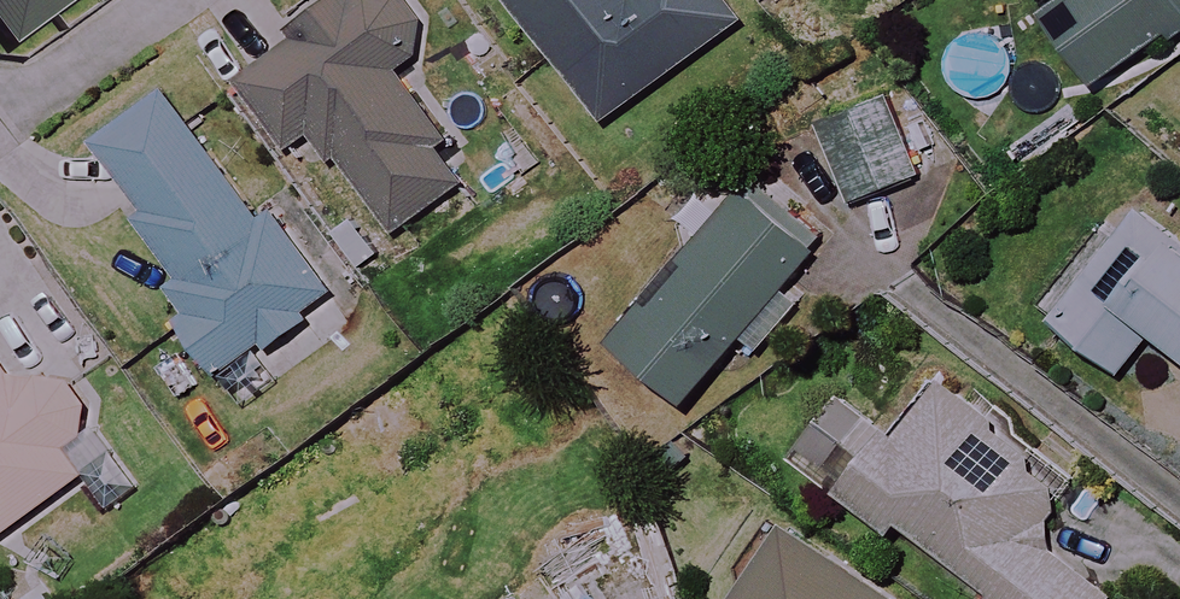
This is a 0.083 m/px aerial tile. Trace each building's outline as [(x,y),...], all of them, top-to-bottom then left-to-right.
[(6,42),(65,0),(0,0),(0,34),(6,42)] [(290,36),(295,42),(244,87),(294,145),(311,130),(400,232),(464,177),(440,149),(454,137),(396,70),(416,52),(420,47),(424,42),(426,36),(427,29),(427,23),(426,16),(424,10),(421,5),(417,0),(332,0),(290,36)] [(606,116),(743,12),(733,0),(517,0),(606,116)] [(1044,11),(1102,87),(1179,28),(1179,0),(1058,0),(1044,11)] [(181,277),(168,286),(188,313),(179,319),(222,379),(338,296),(279,213),(264,224),(170,91),(99,142),(149,211),(139,218),(181,277)] [(892,99),(827,123),(833,142),(798,154),(821,216),(921,179),(892,99)] [(834,243),(756,178),(619,344),(692,404),(747,337),(753,342),(834,243)] [(1142,213),(1098,271),(1058,324),(1131,380),(1163,337),(1179,350),(1179,241),(1142,213)] [(0,351),(0,532),(4,537),(88,476),(80,464),(122,433),(65,355),(25,384),(0,351)] [(790,460),(838,499),(845,490),(895,531),(905,520),(995,594),(990,598),(1114,598),(1116,597),(1044,537),(1080,493),(945,381),(899,436),(845,392),(790,460)] [(790,526),(740,598),(896,598),(790,526)]
